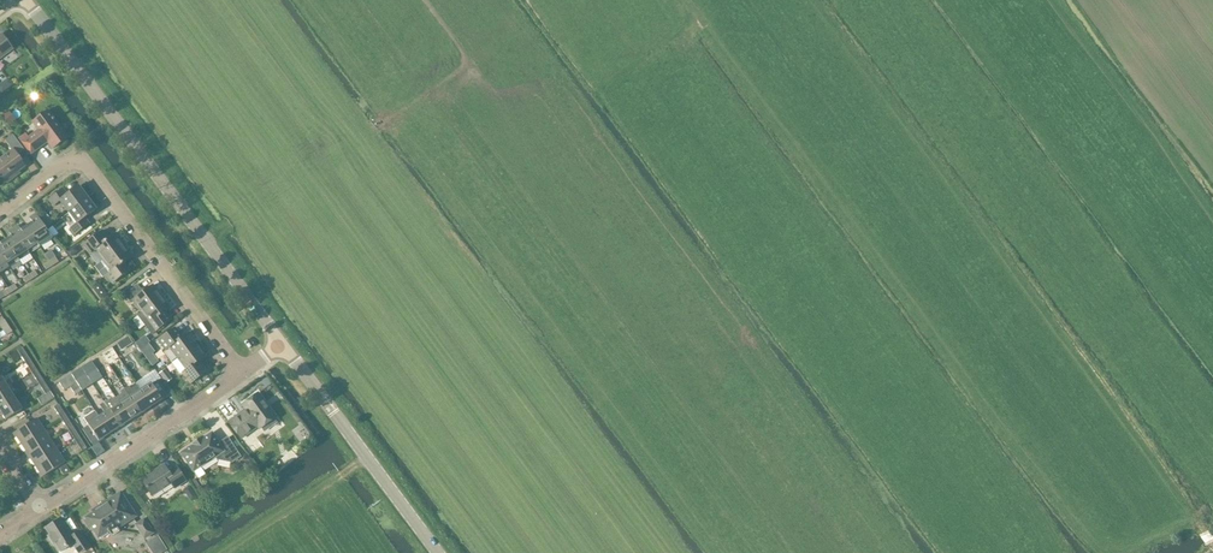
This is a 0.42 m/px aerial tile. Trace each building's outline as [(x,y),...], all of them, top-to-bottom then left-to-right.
[(12,49),(1,34),(0,35),(0,58),(12,49)] [(1,115),(1,116),(8,125),(9,125),(16,120),(9,110),(1,115)] [(39,130),(28,138),(25,134),(18,139),(30,154),(47,142),(52,148),(67,137),(48,111),(33,122),(39,130)] [(25,166),(17,155),(24,150),(12,134),(4,140),(12,150),(0,159),(0,177),(5,184),(15,176),(14,174),(25,166)] [(68,212),(87,198),(79,186),(67,195),(63,189),(48,200),(53,206),(60,201),(68,212)] [(96,209),(87,198),(68,212),(76,223),(70,228),(74,234),(89,223),(84,218),(96,209)] [(37,244),(39,247),(52,239),(36,213),(29,217),(32,222),(26,226),(38,243),(37,244)] [(38,243),(26,226),(21,229),(18,225),(13,228),(29,253),(39,247),(37,244),(38,243)] [(11,236),(5,239),(19,260),(29,253),(13,228),(8,231),(11,236)] [(97,234),(83,245),(89,252),(94,249),(102,260),(123,245),(114,234),(108,238),(103,230),(97,234)] [(9,267),(19,260),(5,239),(0,243),(0,253),(9,267)] [(123,245),(102,260),(111,272),(106,275),(112,283),(126,273),(131,269),(125,262),(129,258),(131,257),(123,245)] [(9,267),(0,253),(0,273),(9,267)] [(49,261),(52,266),(58,262),(55,257),(49,261)] [(46,270),(52,266),(49,261),(43,265),(46,270)] [(29,275),(32,279),(38,275),(35,271),(29,275)] [(26,283),(32,279),(29,275),(23,279),(26,283)] [(8,288),(11,293),(17,289),(14,284),(8,288)] [(141,312),(161,297),(152,285),(143,292),(137,285),(124,295),(130,302),(132,300),(141,312)] [(5,297),(11,293),(8,288),(2,292),(5,297)] [(141,312),(137,315),(151,334),(152,333),(168,321),(162,314),(165,312),(170,308),(161,297),(154,302),(141,312)] [(8,325),(4,319),(0,322),(0,325),(2,329),(8,325)] [(12,332),(8,325),(2,329),(6,335),(12,332)] [(177,359),(197,344),(188,333),(179,339),(172,330),(158,340),(165,351),(169,348),(177,359)] [(124,339),(117,343),(117,344),(121,350),(131,343),(128,337),(127,337),(126,338),(124,339)] [(148,344),(139,350),(146,358),(154,352),(148,344)] [(197,344),(177,359),(186,370),(182,373),(189,383),(204,372),(197,362),(200,360),(205,356),(197,344)] [(24,361),(29,358),(22,347),(17,350),(24,361)] [(111,360),(117,356),(112,347),(105,351),(111,360)] [(101,355),(93,360),(94,361),(97,366),(105,361),(102,356),(101,355)] [(32,362),(27,365),(28,367),(31,372),(36,369),(32,362)] [(90,362),(81,367),(82,368),(86,375),(94,369),(90,362)] [(80,382),(88,378),(87,376),(86,375),(82,368),(81,367),(74,372),(74,373),(80,382)] [(43,380),(36,369),(31,372),(38,383),(43,380)] [(159,373),(158,374),(162,379),(168,374),(164,370),(159,373)] [(71,374),(59,382),(64,390),(76,382),(71,374)] [(50,391),(43,380),(38,383),(45,394),(50,391)] [(140,390),(150,407),(162,399),(161,398),(167,394),(158,380),(152,384),(151,383),(140,390)] [(129,386),(124,389),(140,413),(150,407),(140,390),(136,384),(130,388),(129,386)] [(15,398),(8,387),(0,392),(0,408),(15,398)] [(140,413),(124,389),(120,392),(121,394),(115,397),(130,420),(140,413)] [(260,429),(275,417),(257,393),(242,405),(245,409),(228,422),(240,439),(258,426),(260,429)] [(120,427),(130,420),(115,397),(109,401),(108,399),(104,402),(120,427)] [(15,398),(0,408),(0,411),(5,420),(22,409),(15,398)] [(104,413),(99,417),(109,433),(120,427),(104,402),(99,405),(104,413)] [(58,404),(53,407),(58,414),(63,411),(58,404)] [(98,441),(109,433),(99,417),(95,411),(83,418),(87,424),(88,425),(82,429),(91,443),(97,439),(98,441)] [(21,444),(44,429),(36,418),(14,432),(21,444)] [(68,419),(63,422),(68,429),(72,426),(68,419)] [(72,426),(68,429),(72,436),(77,433),(72,426)] [(44,429),(21,444),(28,455),(51,440),(44,429)] [(192,446),(182,453),(193,471),(216,456),(218,459),(231,462),(239,456),(227,438),(218,444),(211,433),(203,439),(201,437),(190,444),(192,446)] [(58,451),(51,440),(28,455),(35,466),(58,451)] [(82,441),(77,444),(82,451),(87,448),(82,441)] [(65,462),(58,451),(35,466),(42,477),(65,462)] [(63,475),(69,471),(65,465),(59,469),(63,475)] [(155,472),(141,480),(151,496),(171,483),(174,488),(186,481),(176,467),(168,472),(163,465),(154,471),(155,472)] [(87,520),(85,521),(89,528),(91,527),(98,537),(108,531),(116,525),(117,527),(135,516),(120,493),(92,511),(94,513),(86,518),(87,520)] [(46,529),(47,531),(50,535),(49,538),(52,543),(55,544),(56,544),(59,549),(63,546),(68,547),(73,544),(74,546),(79,552),(89,547),(79,531),(72,536),(69,531),(67,531),(66,529),(66,527),(61,518),(53,524),(51,526),(46,529)] [(153,533),(144,519),(135,525),(144,539),(153,533)]
